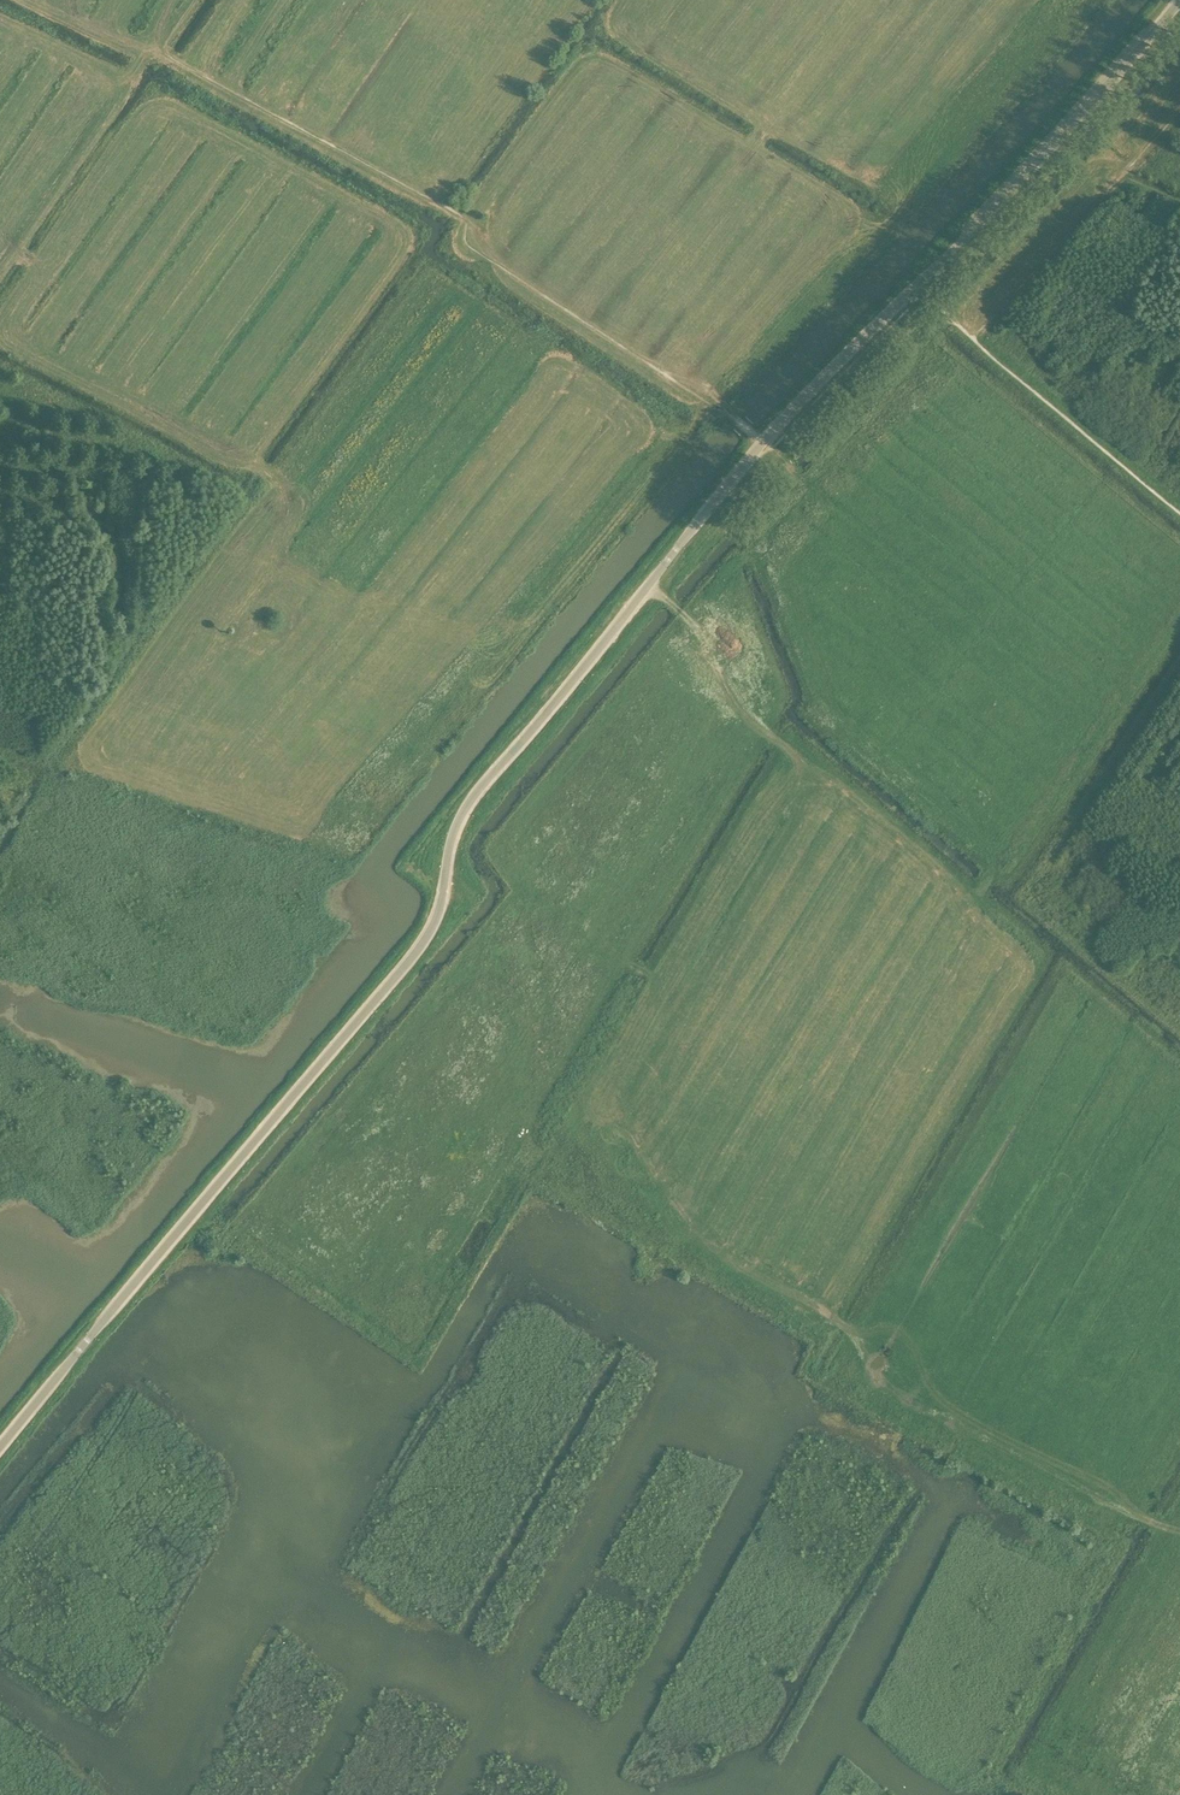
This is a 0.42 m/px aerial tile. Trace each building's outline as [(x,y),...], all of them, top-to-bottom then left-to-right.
[(688,649),(674,660),(683,671),(697,660),(688,649)] [(690,672),(700,682),(709,673),(699,663),(690,672)]
